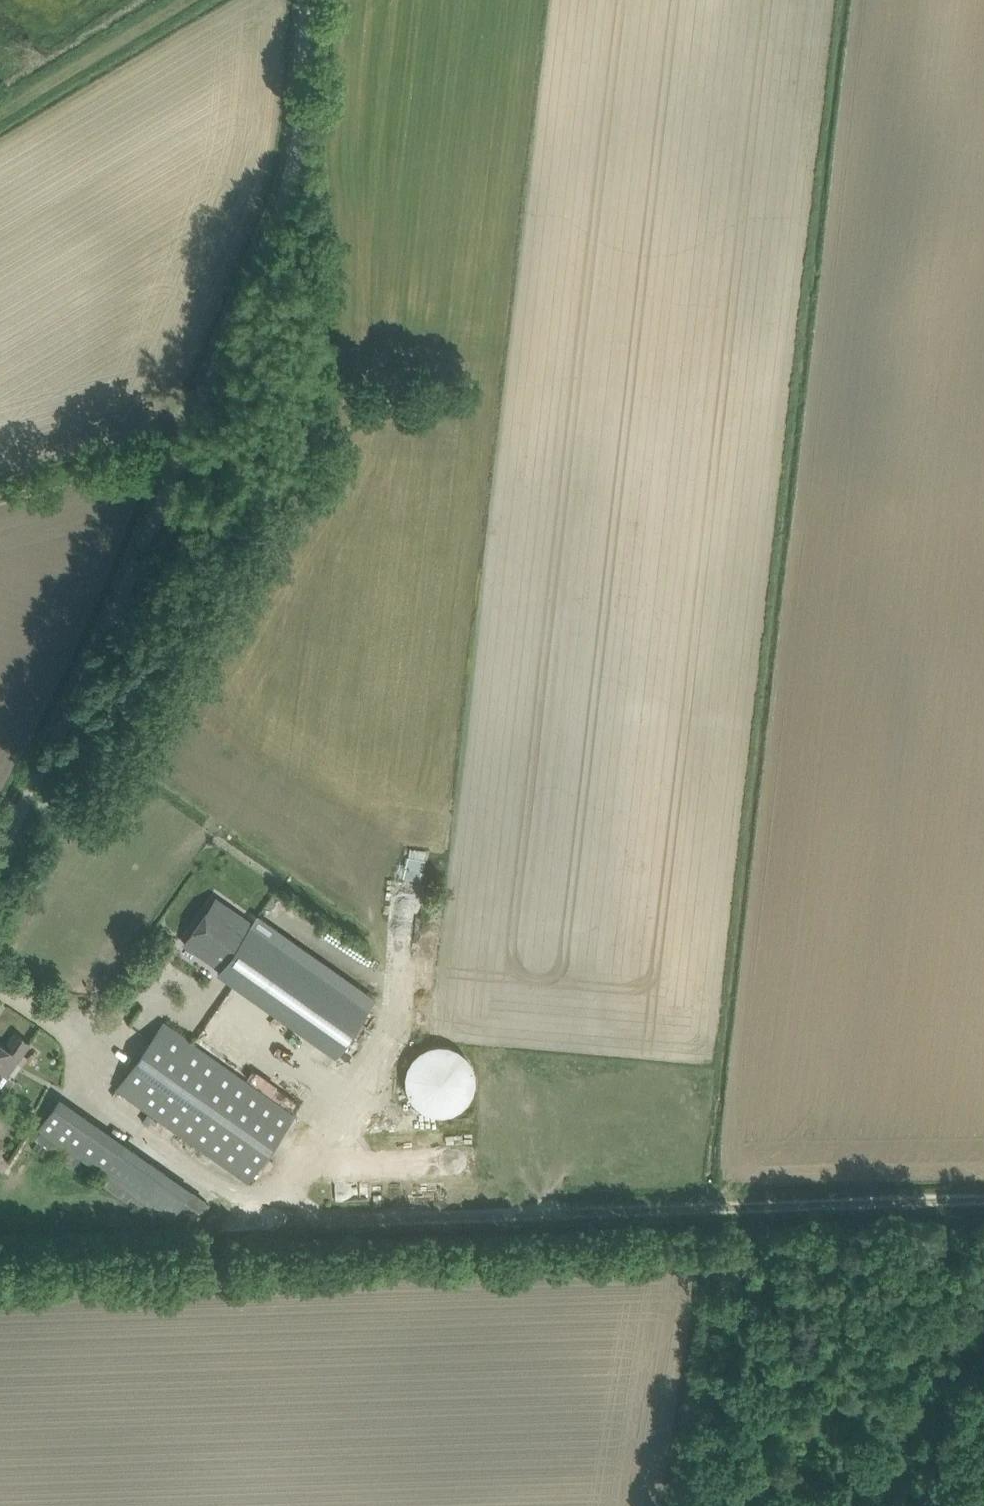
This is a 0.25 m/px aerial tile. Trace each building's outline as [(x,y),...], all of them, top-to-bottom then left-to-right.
[(210,907),(185,943),(220,968),(221,969),(252,926),(254,923),(232,908),(226,918),(210,907)] [(218,972),(336,1055),(369,1008),(252,926),(221,969),(220,968),(218,972)] [(246,1181),(294,1114),(161,1020),(114,1087),(246,1181)] [(30,1043),(15,1033),(6,1046),(0,1042),(0,1075),(4,1070),(1,1068),(7,1059),(14,1064),(30,1043)] [(402,1066),(400,1076),(402,1087),(407,1096),(414,1104),(424,1109),(435,1111),(445,1109),(455,1104),(462,1096),(467,1087),(469,1076),(467,1066),(462,1056),(455,1048),(445,1044),(435,1042),(424,1044),(414,1048),(407,1056),(402,1066)] [(48,1111),(37,1127),(41,1129),(64,1146),(85,1116),(58,1097),(54,1102),(48,1111)] [(124,1143),(103,1173),(116,1182),(138,1152),(124,1143)] [(151,1162),(130,1192),(143,1201),(164,1171),(151,1162)]
